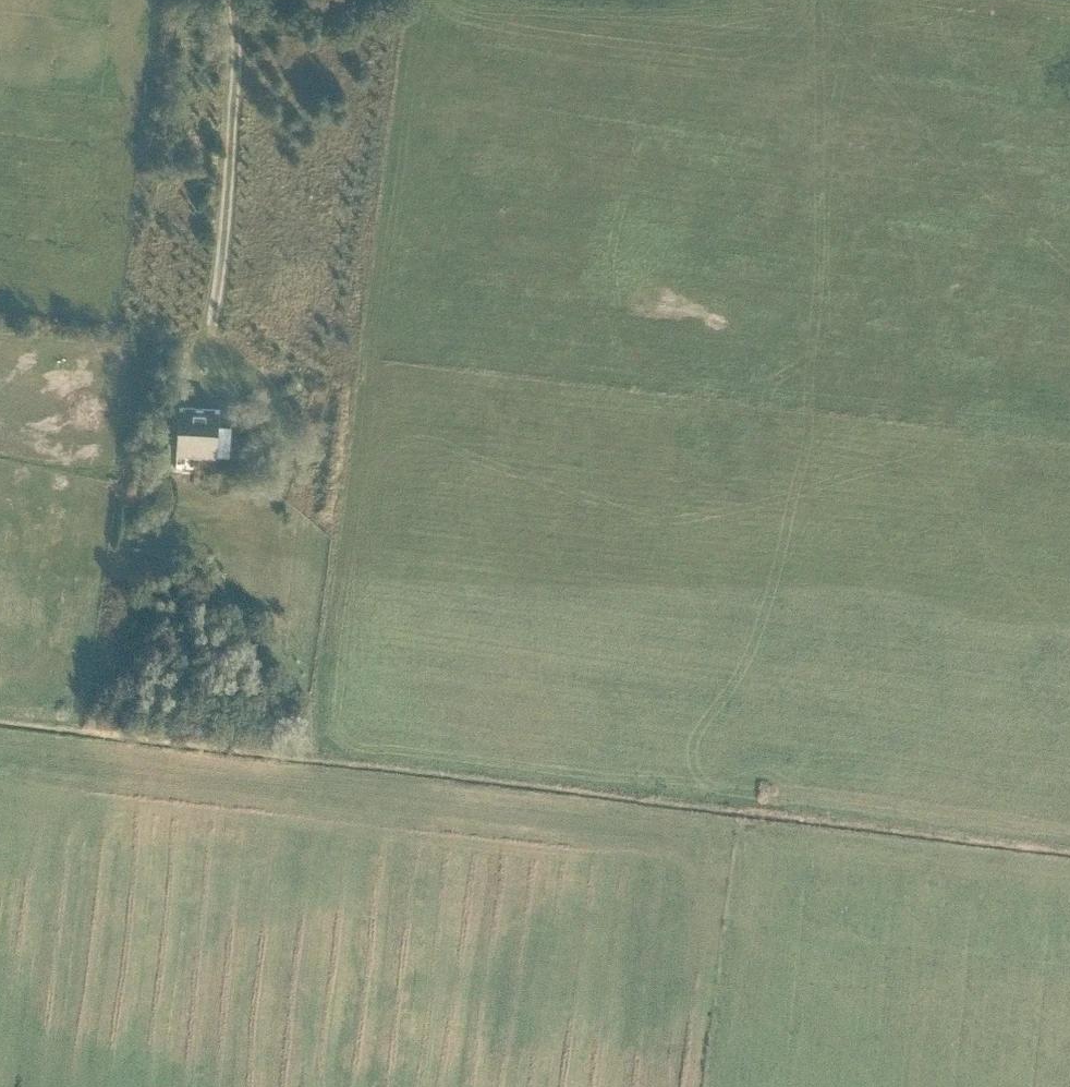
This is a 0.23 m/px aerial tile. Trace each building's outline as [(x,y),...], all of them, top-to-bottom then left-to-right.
[(216,454),(219,411),(179,409),(177,452),(216,454)] [(135,539),(135,550),(145,550),(146,540),(135,539)]
